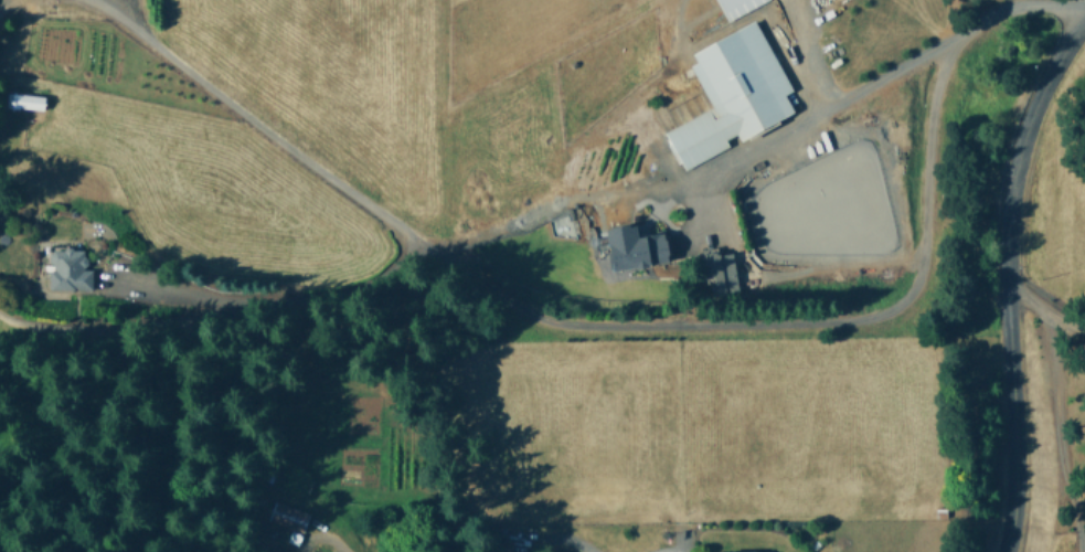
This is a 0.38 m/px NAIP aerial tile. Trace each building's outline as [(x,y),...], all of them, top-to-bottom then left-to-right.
[(721,20),(770,0),(713,0),(721,20)] [(710,108),(664,130),(682,169),(728,146),(724,138),(734,133),(737,139),(792,113),(783,94),(790,90),(755,18),(688,51),(694,62),(689,64),(710,108)] [(46,94),(12,93),(12,107),(45,108),(46,94)] [(668,260),(663,231),(633,236),(630,223),(599,229),(607,271),(668,260)] [(92,289),(91,268),(85,268),(84,248),(46,249),(47,263),(48,291),(92,289)] [(733,251),(719,253),(719,250),(700,253),(707,294),(739,289),(733,251)] [(310,512),(277,499),(269,520),(303,533),(310,512)]
